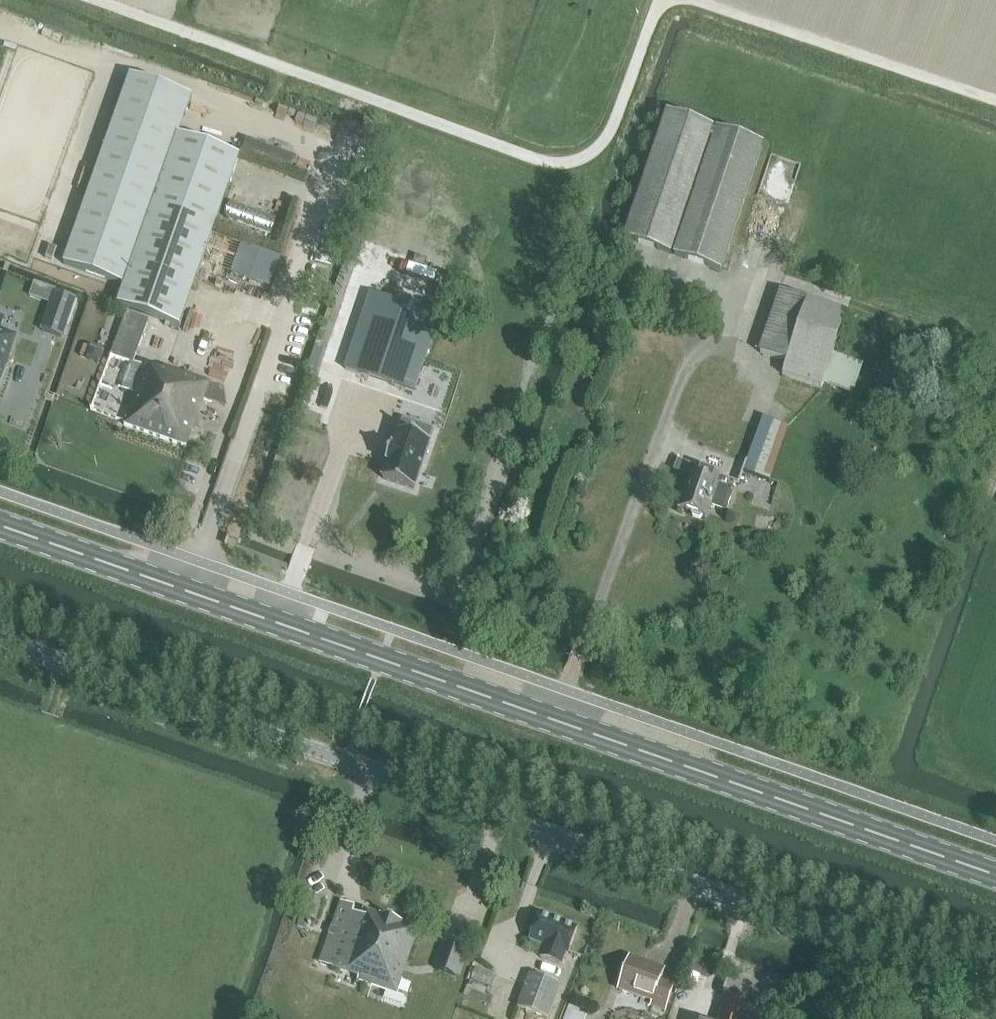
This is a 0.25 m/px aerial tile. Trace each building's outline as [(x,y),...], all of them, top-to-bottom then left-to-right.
[(178,134),(192,96),(131,74),(64,263),(125,285),(118,304),(180,326),(240,156),(178,134)] [(625,236),(670,252),(714,125),(668,110),(625,236)] [(674,253),(720,269),(764,143),(718,127),(674,253)] [(233,268),(240,269),(241,264),(271,269),(273,249),(256,247),(258,238),(237,235),(233,268)] [(438,293),(414,286),(410,296),(434,304),(438,293)] [(823,389),(823,387),(848,313),(780,291),(759,352),(787,362),(783,376),(823,389)] [(56,292),(43,331),(62,337),(75,300),(76,299),(75,299),(56,292)] [(371,293),(346,369),(414,392),(440,316),(371,293)] [(111,354),(133,362),(149,319),(127,311),(111,354)] [(18,336),(1,330),(5,318),(0,317),(0,386),(18,336)] [(126,425),(186,447),(208,384),(166,368),(164,371),(147,364),(146,366),(133,362),(124,388),(138,393),(126,425)] [(745,472),(771,481),(790,426),(765,417),(745,472)] [(431,442),(399,430),(382,477),(414,489),(431,442)] [(735,490),(726,487),(728,481),(681,464),(678,472),(691,476),(680,509),(692,514),(694,517),(700,520),(704,518),(708,519),(710,511),(725,516),(735,490)] [(305,893),(304,892),(296,915),(315,922),(323,899),(305,893)] [(342,955),(337,968),(360,976),(359,979),(397,993),(419,928),(342,901),(325,949),(342,955)] [(541,957),(562,965),(566,954),(568,954),(577,928),(540,914),(530,940),(545,946),(541,957)] [(460,950),(442,944),(434,968),(451,974),(460,950)] [(619,991),(652,1003),(650,1006),(665,1011),(674,986),(661,982),(665,970),(631,958),(619,991)] [(518,1008),(548,1018),(560,985),(530,974),(518,1008)] [(752,1007),(726,999),(719,1018),(748,1018),(752,1007)] [(588,1016),(569,1009),(565,1018),(587,1018),(588,1016)]
